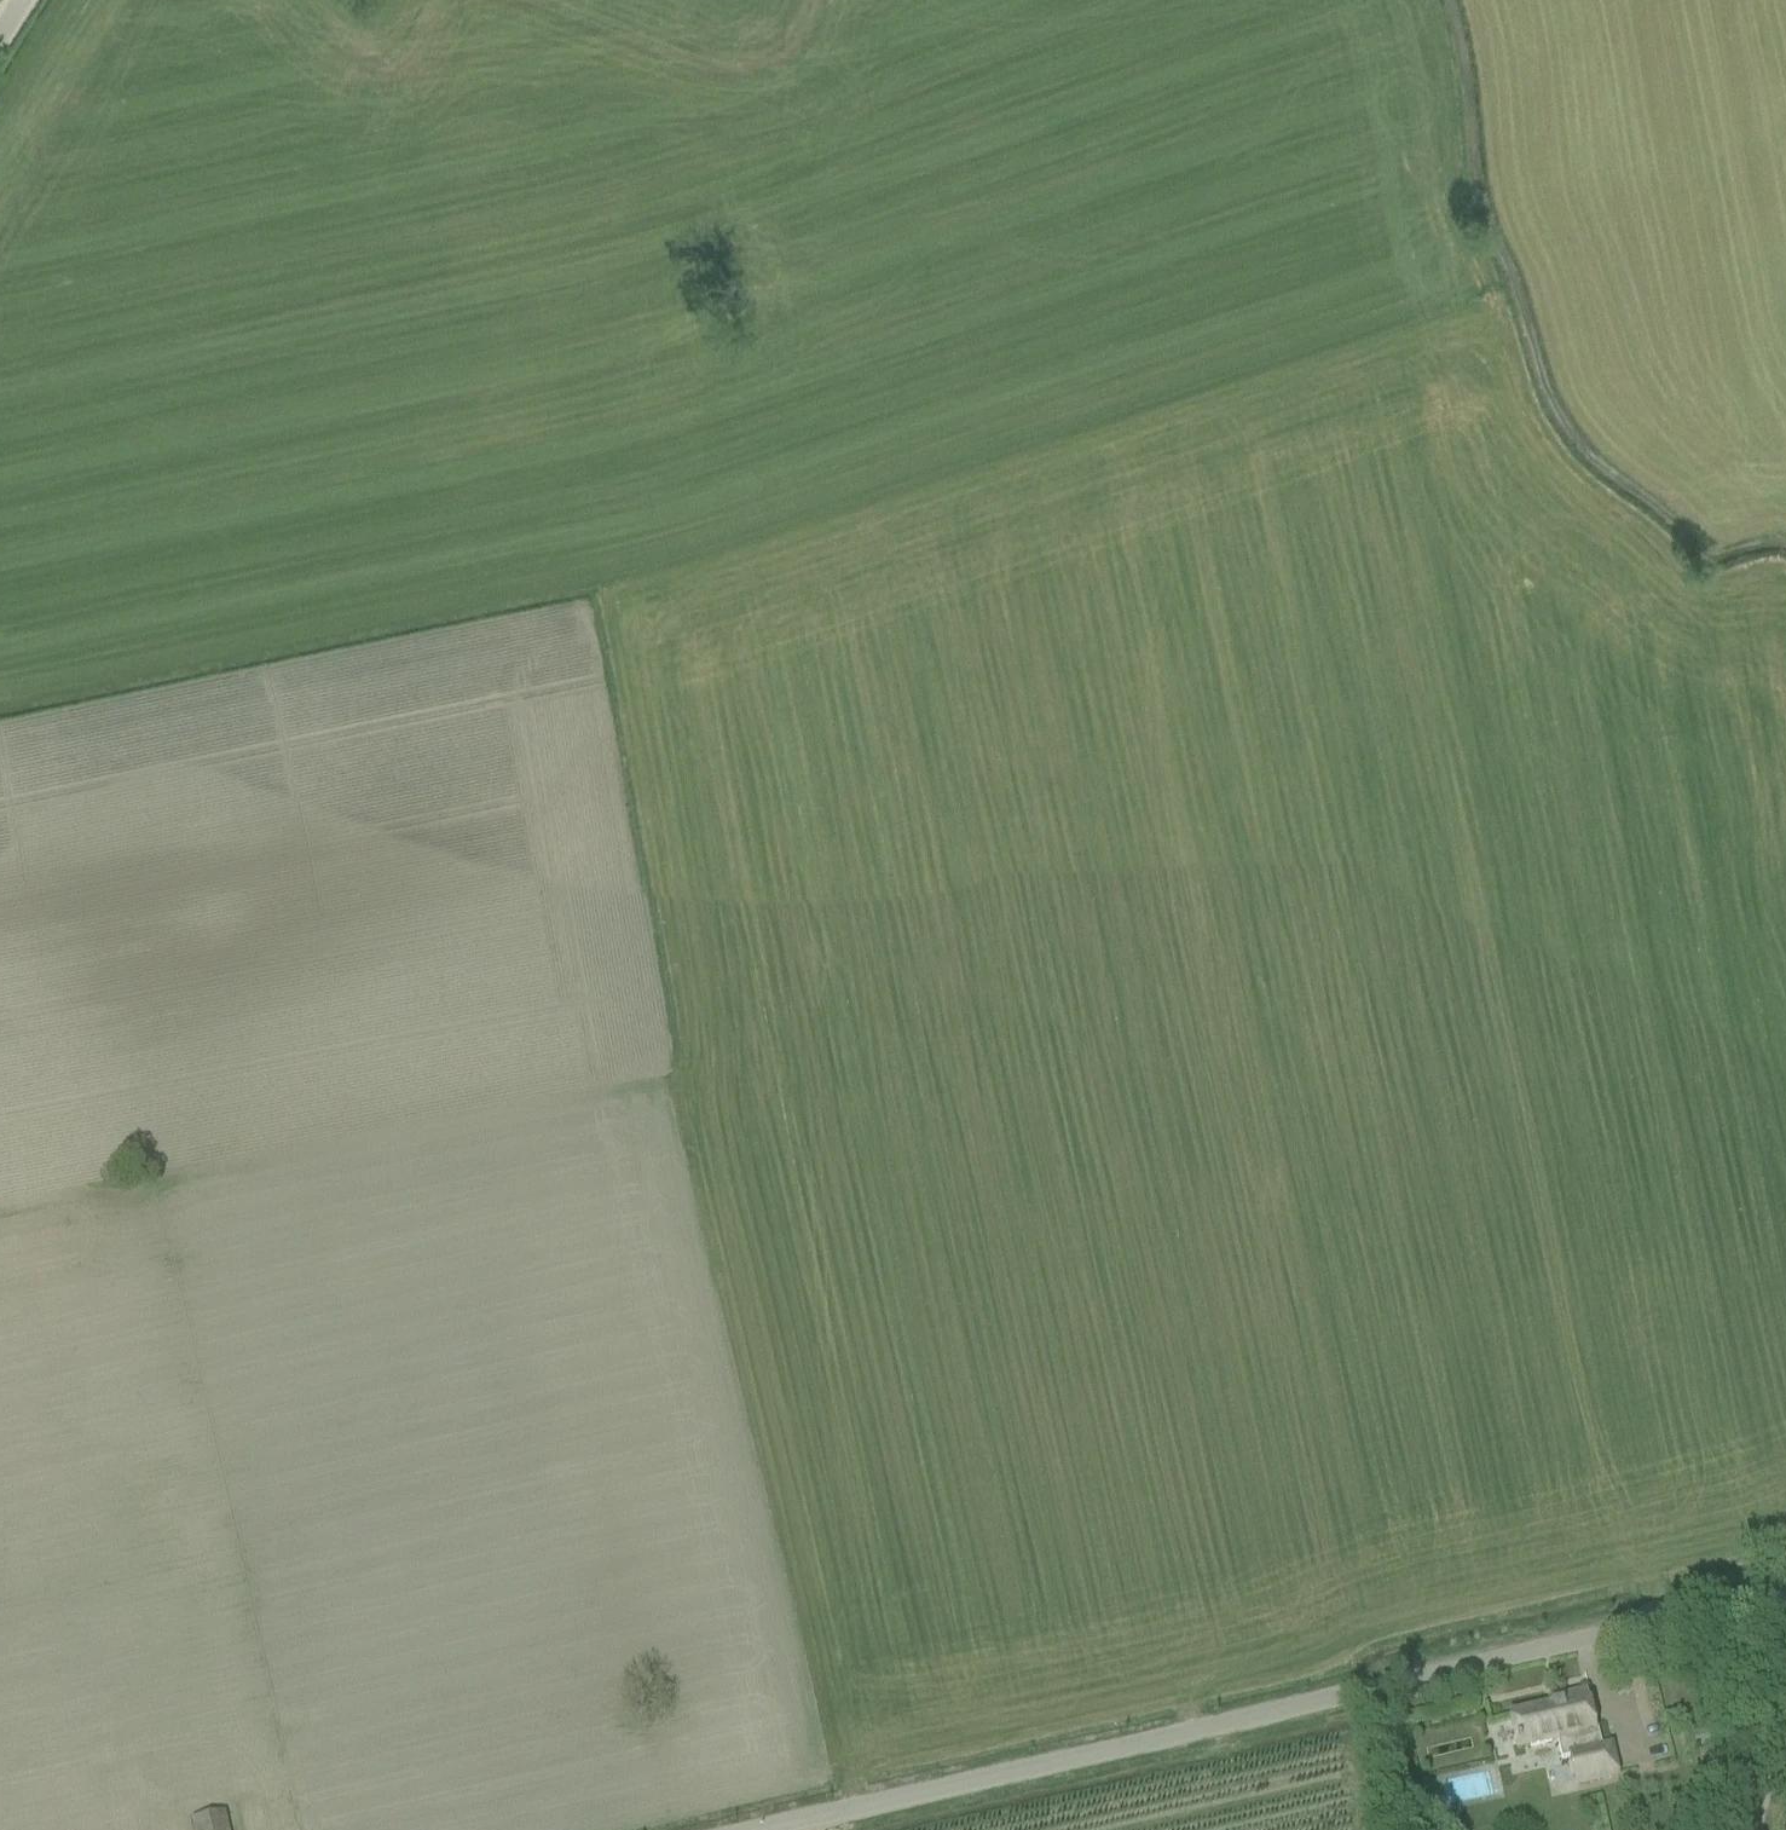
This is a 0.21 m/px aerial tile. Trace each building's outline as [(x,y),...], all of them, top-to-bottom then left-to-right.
[(1509,1718),(1516,1748),(1557,1739),(1561,1758),(1568,1757),(1575,1786),(1616,1776),(1610,1748),(1601,1750),(1596,1730),(1593,1731),(1586,1702),(1568,1707),(1568,1704),(1509,1718)] [(194,1829),(228,1829),(224,1813),(192,1820),(194,1829)]
